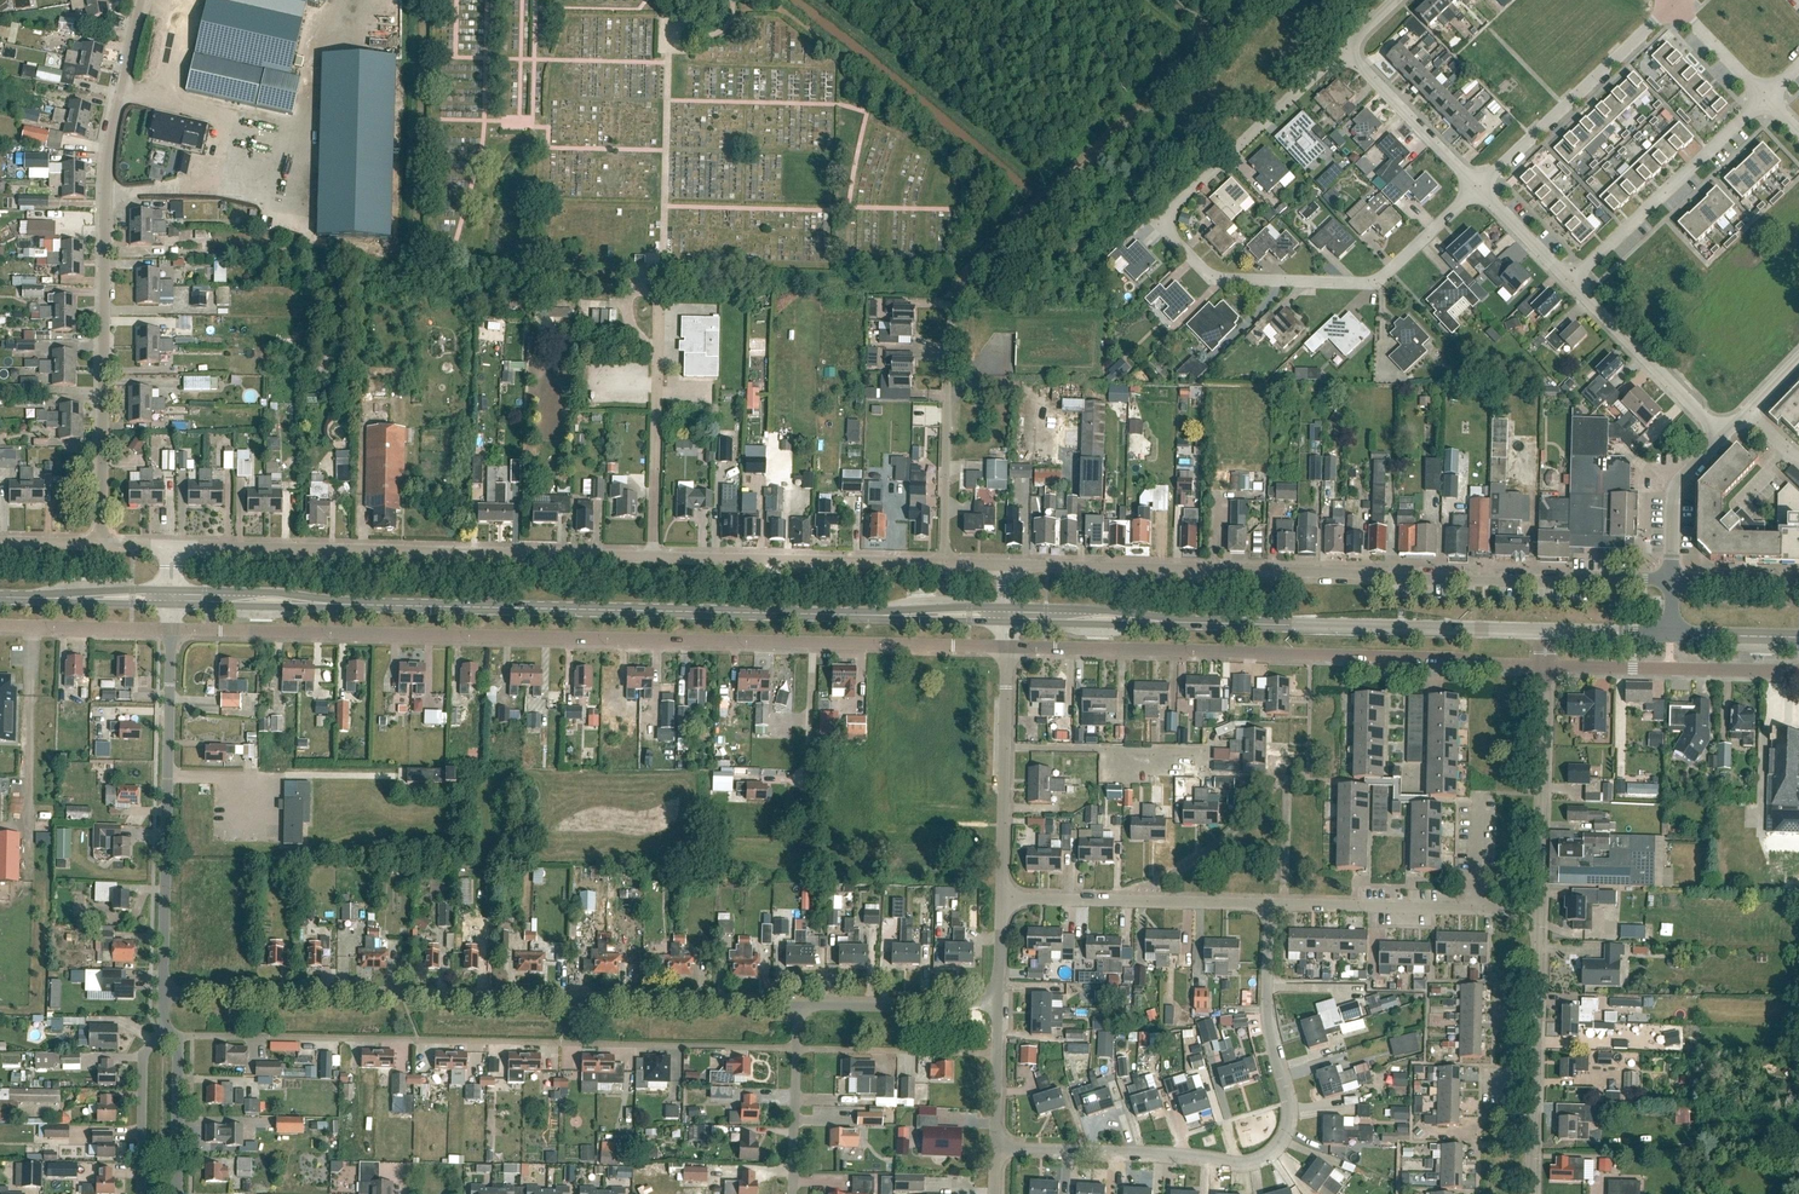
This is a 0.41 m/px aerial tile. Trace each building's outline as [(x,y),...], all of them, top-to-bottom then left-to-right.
[(0,3),(0,9),(2,12),(9,7),(4,0),(0,3)] [(71,6),(72,12),(86,10),(88,20),(109,16),(106,0),(101,0),(71,6)] [(186,92),(257,107),(292,115),(301,80),(265,72),(265,70),(289,75),(302,21),(306,5),(307,0),(207,0),(186,92)] [(1453,5),(1451,7),(1445,0),(1431,0),(1427,3),(1440,17),(1442,15),(1449,9),(1456,17),(1460,13),(1453,5)] [(1449,23),(1442,15),(1440,17),(1427,3),(1415,14),(1428,28),(1438,19),(1445,27),(1449,23)] [(77,32),(79,21),(59,18),(57,30),(77,32)] [(1407,24),(1405,26),(1413,35),(1421,26),(1413,18),(1412,19),(1407,24)] [(12,23),(11,29),(20,31),(21,25),(12,23)] [(1411,57),(1409,55),(1403,48),(1411,41),(1406,36),(1398,44),(1400,46),(1387,59),(1398,70),(1411,57)] [(1430,37),(1424,43),(1430,48),(1436,42),(1430,37)] [(1652,58),(1667,74),(1683,60),(1668,43),(1652,58)] [(66,58),(100,65),(104,48),(83,44),(81,54),(67,52),(66,58)] [(1422,68),(1420,66),(1413,59),(1421,52),(1417,47),(1409,55),(1411,57),(1398,70),(1409,81),(1422,68)] [(1446,52),(1440,58),(1445,64),(1451,58),(1446,52)] [(317,237),(390,239),(395,58),(322,56),(317,237)] [(304,58),(297,57),(295,66),(302,68),(304,58)] [(97,83),(100,65),(66,58),(64,65),(78,67),(75,78),(97,83)] [(1433,79),(1431,77),(1424,70),(1432,62),(1428,58),(1420,66),(1422,68),(1409,81),(1419,92),(1433,79)] [(1667,74),(1682,90),(1698,75),(1683,60),(1667,74)] [(1456,63),(1450,68),(1455,73),(1461,67),(1456,63)] [(59,85),(62,72),(38,67),(35,80),(59,85)] [(1443,90),(1441,88),(1435,81),(1443,73),(1438,69),(1431,77),(1433,79),(1419,92),(1430,103),(1443,90)] [(1649,90),(1634,75),(1618,90),(1633,106),(1649,90)] [(1682,90),(1697,106),(1713,91),(1698,75),(1682,90)] [(1473,79),(1468,84),(1473,90),(1478,85),(1473,79)] [(1647,82),(1652,88),(1656,85),(1651,79),(1647,82)] [(1355,97),(1338,80),(1325,93),(1324,91),(1315,100),(1337,124),(1346,115),(1341,110),(1348,103),(1349,104),(1350,102),(1355,97)] [(1454,101),(1452,99),(1445,92),(1453,84),(1449,80),(1441,88),(1443,90),(1430,103),(1441,114),(1454,101)] [(1658,94),(1661,90),(1656,85),(1652,88),(1658,94)] [(1476,97),(1482,102),(1488,95),(1482,90),(1476,97)] [(1618,90),(1602,105),(1617,121),(1633,106),(1618,90)] [(1465,112),(1463,110),(1456,103),(1464,95),(1460,91),(1452,99),(1454,101),(1441,114),(1451,125),(1465,112)] [(1728,108),(1713,91),(1697,106),(1712,122),(1728,108)] [(53,116),(88,123),(92,106),(70,101),(68,112),(45,107),(44,112),(54,115),(53,116)] [(1475,123),(1473,121),(1467,114),(1475,106),(1470,102),(1463,110),(1465,112),(1451,125),(1462,136),(1475,123)] [(1487,109),(1494,116),(1502,109),(1495,102),(1487,109)] [(1653,107),(1656,111),(1662,105),(1659,102),(1653,107)] [(1601,136),(1617,121),(1602,105),(1586,120),(1601,136)] [(24,108),(21,118),(30,121),(33,110),(24,108)] [(1365,152),(1375,143),(1370,138),(1383,126),(1367,109),(1354,122),(1358,126),(1352,132),(1357,138),(1354,141),(1365,152)] [(1677,114),(1682,120),(1686,116),(1680,111),(1677,114)] [(207,124),(156,113),(154,120),(152,120),(152,121),(154,121),(153,122),(151,123),(150,128),(152,130),(151,132),(155,133),(153,140),(201,151),(207,124)] [(1324,150),(1309,133),(1315,127),(1302,113),(1281,133),(1285,137),(1284,138),(1285,139),(1286,139),(1293,145),(1288,150),(1305,168),(1324,150)] [(1475,123),(1462,136),(1473,147),(1486,134),(1477,125),(1485,117),(1481,113),(1473,121),(1475,123)] [(85,140),(88,123),(53,116),(52,122),(65,125),(63,136),(85,140)] [(1691,122),(1686,116),(1682,120),(1688,125),(1691,122)] [(1514,121),(1510,117),(1503,123),(1508,128),(1514,121)] [(1637,122),(1641,126),(1646,120),(1643,117),(1637,122)] [(1653,127),(1659,122),(1655,118),(1650,124),(1653,127)] [(1586,120),(1570,135),(1585,151),(1601,136),(1586,120)] [(1680,123),(1663,138),(1678,154),(1695,139),(1680,123)] [(47,140),(49,132),(24,126),(21,139),(45,145),(47,140)] [(1319,131),(1315,134),(1322,142),(1326,138),(1319,131)] [(1621,137),(1625,141),(1631,135),(1627,132),(1621,137)] [(1634,139),(1637,142),(1643,137),(1640,133),(1634,139)] [(1392,161),(1377,174),(1389,186),(1398,177),(1393,172),(1411,155),(1391,134),(1379,147),(1392,161)] [(1570,135),(1554,150),(1569,166),(1585,151),(1570,135)] [(1662,169),(1678,154),(1663,138),(1648,153),(1662,169)] [(45,145),(45,147),(61,151),(63,143),(47,140),(45,145)] [(1772,174),(1782,165),(1763,145),(1753,155),(1754,156),(1772,174)] [(1605,152),(1609,156),(1615,150),(1611,147),(1605,152)] [(1268,194),(1290,174),(1278,161),(1265,148),(1249,163),(1261,176),(1256,181),(1268,194)] [(1618,154),(1621,157),(1627,152),(1624,148),(1618,154)] [(1647,184),(1662,169),(1648,153),(1632,168),(1647,184)] [(24,155),(24,169),(49,170),(49,155),(24,155)] [(1352,156),(1350,159),(1355,165),(1360,159),(1357,156),(1352,156)] [(1762,183),(1772,174),(1754,156),(1745,165),(1762,183)] [(1590,167),(1593,171),(1599,165),(1595,162),(1590,167)] [(1557,167),(1563,173),(1566,169),(1561,163),(1557,167)] [(1602,169),(1605,172),(1611,167),(1608,163),(1602,169)] [(50,182),(84,182),(85,165),(64,165),(63,176),(50,176),(50,182)] [(1753,192),(1762,183),(1745,165),(1735,173),(1735,174),(1753,192)] [(1521,182),(1536,198),(1551,183),(1536,167),(1521,182)] [(154,168),(152,176),(162,180),(165,172),(154,168)] [(1631,199),(1647,184),(1632,168),(1616,183),(1631,199)] [(1566,169),(1563,173),(1568,178),(1572,175),(1566,169)] [(1339,179),(1332,171),(1320,183),(1327,190),(1339,179)] [(1404,171),(1398,177),(1389,186),(1382,192),(1394,206),(1409,192),(1420,205),(1439,188),(1426,174),(1414,185),(1410,181),(1412,180),(1404,171)] [(1743,201),(1753,192),(1735,174),(1735,173),(1734,172),(1724,182),(1743,201)] [(1590,187),(1595,182),(1592,178),(1586,184),(1590,187)] [(1240,207),(1250,198),(1232,179),(1215,195),(1219,199),(1219,200),(1220,201),(1221,201),(1227,207),(1222,213),(1231,222),(1243,211),(1240,207)] [(1782,185),(1785,189),(1791,183),(1788,180),(1782,185)] [(84,199),(84,182),(50,182),(50,188),(63,188),(63,199),(84,199)] [(1551,183),(1536,198),(1551,214),(1566,199),(1551,183)] [(1614,214),(1631,199),(1616,183),(1600,199),(1614,214)] [(1331,207),(1341,197),(1334,188),(1323,199),(1331,207)] [(1725,218),(1735,208),(1717,189),(1707,198),(1708,200),(1708,199),(1725,218)] [(1776,198),(1779,201),(1785,196),(1781,192),(1776,198)] [(1587,199),(1592,204),(1596,201),(1591,195),(1587,199)] [(18,207),(34,207),(34,196),(18,196),(18,207)] [(1385,239),(1402,222),(1379,197),(1350,225),(1362,238),(1374,227),(1385,239)] [(1773,207),(1779,201),(1776,198),(1770,203),(1773,207)] [(1551,214),(1566,230),(1581,215),(1566,199),(1551,214)] [(1716,227),(1725,218),(1708,199),(1708,200),(1699,208),(1716,227)] [(1596,201),(1592,204),(1598,210),(1601,207),(1596,201)] [(170,203),(170,210),(174,211),(175,220),(183,220),(183,211),(183,203),(170,203)] [(221,203),(220,210),(227,212),(228,205),(221,203)] [(1757,209),(1760,212),(1766,207),(1763,203),(1757,209)] [(1222,256),(1236,243),(1226,233),(1234,225),(1216,206),(1206,216),(1217,227),(1206,238),(1222,256)] [(1706,236),(1716,227),(1699,208),(1689,217),(1706,236)] [(1271,210),(1264,217),(1269,223),(1277,216),(1271,210)] [(130,228),(166,229),(166,222),(152,222),(153,211),(131,211),(130,228)] [(1181,213),(1178,223),(1186,225),(1189,215),(1181,213)] [(1566,230),(1581,246),(1597,231),(1581,215),(1566,230)] [(1606,215),(1601,220),(1605,224),(1610,219),(1606,215)] [(1697,245),(1706,236),(1689,217),(1688,216),(1678,225),(1697,245)] [(1356,243),(1335,220),(1313,241),(1322,250),(1327,245),(1339,258),(1356,243)] [(55,222),(43,222),(27,222),(27,237),(43,237),(43,230),(55,230),(55,222)] [(1736,229),(1739,232),(1745,227),(1742,223),(1736,229)] [(166,235),(166,229),(130,228),(130,246),(152,246),(153,235),(166,235)] [(1281,262),(1299,245),(1286,232),(1276,242),(1265,230),(1247,247),(1251,250),(1250,251),(1260,262),(1267,255),(1265,254),(1269,250),(1281,262)] [(1471,231),(1459,242),(1465,248),(1480,265),(1481,265),(1486,271),(1498,260),(1492,254),(1485,260),(1480,254),(1478,256),(1475,253),(1484,245),(1471,231)] [(1730,241),(1733,245),(1739,239),(1735,236),(1730,241)] [(1727,250),(1733,245),(1730,241),(1724,247),(1727,250)] [(1157,262),(1138,242),(1128,251),(1123,245),(1107,260),(1113,266),(1122,258),(1129,266),(1125,270),(1136,282),(1157,262)] [(1459,242),(1447,253),(1454,260),(1460,267),(1461,266),(1469,259),(1471,262),(1470,263),(1475,269),(1480,265),(1465,248),(1459,242)] [(48,260),(83,261),(83,244),(62,244),(62,255),(48,254),(48,260)] [(1711,252),(1714,255),(1720,250),(1717,246),(1711,252)] [(48,263),(48,250),(24,249),(24,257),(39,258),(39,263),(48,263)] [(82,278),(83,261),(48,260),(48,266),(62,266),(61,277),(82,278)] [(1454,260),(1448,266),(1458,277),(1459,277),(1469,288),(1475,282),(1461,266),(1460,267),(1454,260)] [(227,282),(227,266),(217,266),(217,282),(227,282)] [(1504,271),(1499,266),(1488,277),(1500,289),(1500,288),(1502,287),(1513,298),(1517,295),(1531,281),(1530,280),(1517,267),(1517,266),(1504,278),(1501,274),(1504,271)] [(137,288),(173,288),(173,281),(159,281),(159,270),(137,270),(137,288)] [(1457,292),(1449,282),(1427,302),(1431,307),(1431,308),(1433,310),(1434,309),(1442,318),(1439,321),(1452,335),(1460,328),(1447,314),(1464,299),(1472,308),(1473,309),(1480,303),(1464,286),(1457,292)] [(1196,303),(1177,283),(1167,292),(1162,286),(1147,300),(1153,307),(1161,298),(1171,308),(1165,313),(1175,323),(1196,303)] [(44,299),(44,287),(22,287),(22,298),(44,299)] [(173,294),(173,288),(137,288),(137,305),(159,305),(159,294),(173,294)] [(1561,304),(1549,292),(1539,303),(1533,297),(1533,296),(1518,310),(1527,320),(1535,311),(1545,320),(1561,304)] [(193,307),(206,308),(206,294),(193,294),(193,307)] [(39,314),(75,315),(75,297),(53,297),(53,308),(39,308),(39,314)] [(913,323),(916,323),(916,308),(906,308),(906,301),(887,300),(886,314),(894,314),(894,322),(913,323)] [(1230,309),(1224,304),(1223,305),(1222,304),(1216,311),(1210,305),(1189,327),(1200,339),(1204,335),(1213,344),(1209,348),(1214,352),(1220,346),(1219,345),(1237,327),(1235,325),(1238,321),(1238,320),(1239,319),(1234,313),(1232,315),(1228,310),(1230,309)] [(573,319),(573,310),(536,309),(536,318),(573,319)] [(1305,329),(1287,309),(1277,318),(1271,312),(1256,326),(1257,328),(1252,333),(1258,341),(1264,335),(1262,332),(1270,325),(1282,337),(1277,341),(1284,349),(1289,344),(1289,345),(1305,329)] [(607,329),(608,311),(601,311),(600,328),(607,329)] [(1342,351),(1347,346),(1352,351),(1369,335),(1369,334),(1370,333),(1362,325),(1361,326),(1349,313),(1340,322),(1336,317),(1325,328),(1319,333),(1306,346),(1313,354),(1327,341),(1330,339),(1342,351)] [(75,332),(75,315),(39,314),(39,320),(39,321),(53,321),(53,332),(75,332)] [(717,379),(718,327),(718,319),(717,319),(712,319),(681,318),(680,339),(684,339),(683,378),(714,379),(717,379)] [(1429,340),(1409,319),(1391,335),(1402,347),(1390,359),(1404,374),(1426,353),(1421,347),(1429,340)] [(894,322),(892,322),(891,331),(880,331),(880,344),(899,344),(899,337),(913,337),(913,323),(894,322)] [(1573,351),(1587,337),(1575,325),(1563,338),(1556,331),(1546,341),(1557,353),(1566,344),(1573,351)] [(137,347),(173,347),(173,340),(159,340),(159,329),(137,329),(137,347)] [(6,341),(6,350),(16,350),(16,342),(16,341),(6,341)] [(16,352),(35,352),(35,341),(16,341),(16,342),(16,350),(16,352)] [(173,353),(173,347),(137,347),(137,364),(159,364),(159,353),(173,353)] [(40,369),(75,369),(75,352),(54,352),(54,363),(40,363),(40,369)] [(912,375),(915,375),(915,360),(900,360),(901,353),(886,352),(886,360),(886,366),(893,366),(893,374),(912,375)] [(1607,402),(1617,391),(1609,383),(1624,369),(1612,357),(1597,372),(1604,379),(1591,391),(1596,395),(1598,393),(1607,402)] [(1178,373),(1180,376),(1188,376),(1190,373),(1198,380),(1208,371),(1200,363),(1199,364),(1194,358),(1178,373)] [(1122,360),(1109,371),(1118,382),(1131,370),(1129,368),(1119,377),(1113,371),(1124,362),(1122,360)] [(504,363),(504,373),(512,374),(512,370),(512,363),(504,363)] [(75,386),(75,369),(40,369),(40,375),(53,375),(53,386),(75,386)] [(1296,370),(1296,380),(1308,380),(1308,370),(1296,370)] [(893,374),(890,374),(890,388),(883,388),(883,396),(898,396),(898,389),(912,389),(912,375),(893,374)] [(209,378),(183,378),(183,390),(217,390),(217,378),(209,378)] [(1789,390),(1792,393),(1774,412),(1771,409),(1765,414),(1778,426),(1782,422),(1794,434),(1798,429),(1798,380),(1789,390)] [(1053,382),(1053,402),(1062,402),(1062,414),(1064,414),(1084,415),(1083,447),(1082,500),(1103,501),(1106,404),(1084,404),(1085,383),(1053,382)] [(38,395),(38,386),(9,386),(9,395),(38,395)] [(1111,386),(1110,403),(1129,404),(1130,387),(1111,386)] [(130,405),(165,406),(165,399),(152,399),(152,388),(130,388),(130,405)] [(1623,428),(1651,401),(1639,389),(1627,401),(1617,391),(1607,402),(1613,408),(1620,401),(1630,412),(1618,423),(1623,428)] [(867,399),(877,400),(877,390),(867,390),(867,399)] [(501,393),(501,403),(511,403),(511,393),(501,393)] [(42,406),(42,397),(26,397),(26,406),(42,406)] [(477,398),(477,411),(487,411),(487,397),(477,398)] [(1420,398),(1420,407),(1431,407),(1432,398),(1420,398)] [(1662,414),(1651,401),(1623,428),(1628,433),(1632,429),(1640,422),(1647,429),(1662,414)] [(165,412),(165,406),(130,405),(130,423),(152,423),(152,412),(165,412)] [(35,424),(47,424),(82,424),(82,407),(61,407),(61,414),(47,413),(47,412),(36,412),(35,424)] [(1623,428),(1618,423),(1617,425),(1609,424),(1609,420),(1582,419),(1582,413),(1578,409),(1573,409),(1572,458),(1571,495),(1630,497),(1630,492),(1631,465),(1625,458),(1608,458),(1608,440),(1620,441),(1626,435),(1628,433),(1623,428)] [(269,412),(269,430),(278,430),(278,412),(269,412)] [(1523,522),(1523,507),(1524,492),(1506,492),(1507,459),(1508,420),(1493,420),(1492,459),(1490,553),(1497,553),(1497,558),(1513,559),(1513,560),(1516,562),(1519,560),(1522,563),(1525,560),(1525,559),(1529,559),(1529,540),(1515,540),(1515,530),(1521,530),(1521,522),(1523,522)] [(1130,421),(1130,432),(1143,433),(1144,421),(1130,421)] [(81,441),(82,424),(47,424),(47,429),(61,430),(61,441),(81,441)] [(405,475),(405,429),(367,428),(366,508),(375,512),(374,530),(395,530),(396,513),(399,513),(399,498),(403,498),(403,475),(405,475)] [(584,446),(584,436),(574,436),(574,445),(584,446)] [(1637,454),(1638,453),(1645,446),(1649,443),(1642,436),(1631,447),(1637,454)] [(136,438),(130,446),(139,452),(144,445),(136,438)] [(1178,439),(1177,448),(1188,448),(1189,440),(1178,439)] [(731,463),(731,440),(718,440),(718,463),(731,463)] [(781,442),(781,451),(789,452),(789,442),(781,442)] [(747,457),(767,457),(767,447),(747,447),(747,457)] [(1782,539),(1777,539),(1774,539),(1765,538),(1765,523),(1754,523),(1743,511),(1741,510),(1736,515),(1724,527),(1722,525),(1722,521),(1723,500),(1757,464),(1759,462),(1753,456),(1752,454),(1748,458),(1739,449),(1737,447),(1696,489),(1696,513),(1698,513),(1698,548),(1711,561),(1746,562),(1746,565),(1781,565),(1781,563),(1782,539)] [(175,452),(164,451),(164,473),(174,473),(175,452)] [(248,461),(249,451),(237,451),(236,461),(248,461)] [(1459,476),(1459,461),(1459,452),(1446,452),(1445,461),(1445,475),(1459,476)] [(178,470),(186,470),(186,453),(178,453),(178,470)] [(232,470),(232,453),(223,453),(222,470),(232,470)] [(481,485),(482,458),(472,458),(471,485),(481,485)] [(892,458),(892,467),(907,467),(907,459),(892,458)] [(1322,482),(1322,458),(1310,458),(1310,482),(1322,482)] [(764,474),(764,460),(745,459),(745,474),(764,474)] [(1336,459),(1325,459),(1325,482),(1335,483),(1336,459)] [(1441,475),(1441,460),(1426,460),(1425,491),(1440,492),(1440,475),(1441,475)] [(511,462),(510,484),(520,484),(520,471),(520,462),(511,462)] [(990,462),(989,481),(997,481),(997,490),(1007,490),(1008,462),(990,462)] [(1384,529),(1385,516),(1386,462),(1375,462),(1373,528),(1371,528),(1370,552),(1369,552),(1370,552),(1370,555),(1371,555),(1372,557),(1376,557),(1377,556),(1385,556),(1386,553),(1386,552),(1386,543),(1388,543),(1388,536),(1386,536),(1386,529),(1384,529)] [(44,475),(52,474),(52,463),(44,463),(44,475)] [(267,464),(266,477),(271,477),(271,474),(278,474),(278,464),(276,464),(269,464),(267,464)] [(1032,479),(1032,465),(1009,465),(1009,479),(1032,479)] [(912,482),(912,497),(927,497),(927,483),(927,474),(919,474),(920,468),(912,468),(912,474),(912,482)] [(1035,485),(1062,485),(1062,470),(1035,469),(1035,485)] [(26,505),(26,470),(20,470),(20,484),(9,484),(9,505),(26,505)] [(26,470),(26,505),(43,505),(43,484),(32,484),(32,470),(26,470)] [(147,505),(147,470),(141,470),(141,483),(130,483),(129,505),(147,505)] [(147,470),(147,505),(164,505),(164,483),(153,483),(153,470),(147,470)] [(206,505),(206,470),(200,470),(200,484),(189,484),(189,505),(206,505)] [(206,470),(206,505),(223,506),(223,484),(212,484),(212,470),(206,470)] [(497,496),(497,488),(497,471),(489,471),(488,510),(479,509),(479,526),(496,526),(497,496)] [(1185,507),(1185,498),(1192,498),(1193,472),(1180,472),(1180,479),(1178,479),(1178,492),(1177,507),(1185,507)] [(812,490),(812,474),(802,473),(802,489),(812,490)] [(1232,473),(1231,491),(1263,491),(1263,484),(1254,484),(1254,473),(1232,473)] [(265,513),(266,477),(259,477),(259,491),(248,491),(248,513),(265,513)] [(266,477),(265,513),(283,513),(283,491),(272,491),(272,477),(271,477),(266,477)] [(860,493),(861,480),(841,479),(840,493),(860,493)] [(967,480),(967,490),(973,490),(976,490),(976,480),(967,480)] [(603,500),(604,482),(590,482),(590,500),(603,500)] [(339,488),(344,498),(354,493),(349,483),(339,488)] [(324,501),(324,484),(311,484),(311,498),(307,498),(307,528),(327,528),(327,519),(330,519),(330,501),(324,501)] [(1781,565),(1798,566),(1798,494),(1789,484),(1778,495),(1777,539),(1782,539),(1781,563),(1781,565)] [(1296,502),(1296,486),(1276,485),(1276,501),(1296,502)] [(736,509),(737,487),(723,486),(722,509),(721,508),(720,528),(722,528),(721,539),(737,540),(737,509),(736,509)] [(636,518),(637,494),(628,494),(628,487),(611,487),(611,499),(618,499),(617,517),(613,517),(613,518),(636,518)] [(1154,488),(1154,511),(1168,511),(1169,488),(1154,487),(1154,488)] [(497,496),(496,526),(512,527),(513,510),(501,510),(501,504),(504,504),(504,497),(504,488),(497,488),(497,496)] [(1472,488),(1471,500),(1481,501),(1481,496),(1481,488),(1472,488)] [(1481,488),(1481,496),(1482,496),(1484,496),(1490,497),(1490,494),(1490,488),(1481,488)] [(766,489),(766,498),(771,498),(771,511),(766,511),(765,523),(770,523),(769,541),(784,541),(785,523),(781,523),(781,513),(782,513),(782,489),(772,489),(766,489)] [(1038,547),(1055,548),(1056,520),(1056,511),(1056,497),(1056,490),(1046,489),(1046,498),(1046,511),(1045,521),(1036,521),(1036,534),(1038,534),(1038,547)] [(711,510),(711,493),(694,492),(694,491),(678,491),(677,519),(693,520),(693,510),(711,510)] [(1630,497),(1571,495),(1570,535),(1569,535),(1568,551),(1568,552),(1571,553),(1571,552),(1584,553),(1584,549),(1610,550),(1610,552),(1628,553),(1629,538),(1637,539),(1638,493),(1630,492),(1630,497)] [(872,507),(882,508),(883,495),(868,495),(868,507),(872,507)] [(570,515),(570,498),(550,497),(550,498),(534,498),(534,507),(534,524),(557,524),(558,514),(570,515)] [(1080,529),(1081,505),(1079,504),(1078,517),(1078,497),(1069,497),(1068,517),(1069,517),(1069,522),(1061,522),(1061,520),(1056,520),(1055,548),(1061,548),(1061,547),(1077,548),(1078,529),(1080,529)] [(1489,554),(1491,501),(1481,501),(1471,500),(1470,547),(1469,547),(1469,553),(1489,554)] [(1569,535),(1563,535),(1562,535),(1562,523),(1567,523),(1568,501),(1540,500),(1539,560),(1541,560),(1541,559),(1568,560),(1568,552),(1568,551),(1569,535)] [(829,517),(830,502),(820,501),(819,517),(816,516),(815,530),(818,530),(817,540),(828,540),(829,528),(835,528),(836,517),(829,517)] [(1249,516),(1249,501),(1240,501),(1239,531),(1230,531),(1230,552),(1246,553),(1247,530),(1247,516),(1249,516)] [(592,532),(593,502),(578,502),(577,532),(592,532)] [(995,527),(996,509),(984,509),(984,502),(976,502),(975,517),(966,517),(966,534),(977,534),(977,533),(985,533),(985,527),(995,527)] [(1104,548),(1104,546),(1105,521),(1105,505),(1104,519),(1088,519),(1089,505),(1081,505),(1080,529),(1087,529),(1086,547),(1092,548),(1104,548)] [(882,508),(872,507),(872,508),(871,517),(869,517),(868,540),(884,541),(885,518),(882,518),(882,508)] [(1022,546),(1023,525),(1019,525),(1019,509),(1008,508),(1007,545),(1022,546)] [(930,527),(931,509),(911,509),(911,522),(916,522),(916,527),(917,527),(917,537),(929,538),(929,527),(930,527)] [(1183,528),(1182,549),(1197,550),(1198,524),(1200,524),(1200,511),(1185,510),(1185,519),(1184,519),(1184,528),(1183,528)] [(1326,555),(1344,555),(1345,510),(1334,510),(1333,520),(1327,520),(1327,528),(1326,528),(1326,555)] [(1150,545),(1151,511),(1141,511),(1140,523),(1125,523),(1125,527),(1126,527),(1126,544),(1132,544),(1132,545),(1150,545)] [(1436,557),(1437,528),(1417,527),(1417,513),(1399,512),(1399,527),(1401,528),(1401,556),(1436,557)] [(759,540),(760,522),(759,522),(759,514),(743,514),(743,522),(745,522),(745,540),(759,540)] [(1316,529),(1317,517),(1300,516),(1300,529),(1298,529),(1298,542),(1299,542),(1299,553),(1299,554),(1316,554),(1316,553),(1316,546),(1317,546),(1317,529),(1316,529)] [(1468,531),(1468,516),(1454,516),(1454,530),(1449,530),(1448,537),(1449,538),(1449,553),(1448,553),(1448,557),(1466,558),(1466,553),(1466,547),(1469,547),(1469,531),(1468,531)] [(1361,555),(1361,553),(1363,553),(1363,533),(1358,533),(1359,517),(1348,517),(1348,555),(1361,555)] [(808,547),(809,520),(791,519),(790,540),(793,540),(793,546),(808,547)] [(1105,521),(1104,546),(1110,546),(1110,549),(1126,549),(1126,544),(1126,527),(1125,527),(1125,523),(1111,523),(1111,522),(1105,521)] [(1295,554),(1295,536),(1293,536),(1293,521),(1277,521),(1277,537),(1279,538),(1279,554),(1295,554)] [(82,678),(82,659),(68,659),(68,663),(66,663),(66,687),(73,688),(74,678),(82,678)] [(134,689),(134,665),(132,665),(132,660),(119,660),(118,679),(126,679),(126,689),(134,689)] [(222,666),(220,666),(220,690),(227,691),(228,680),(236,680),(236,662),(222,662),(222,666)] [(299,682),(299,664),(286,663),(285,668),(284,668),(283,692),(283,693),(298,694),(298,692),(299,682)] [(299,664),(299,682),(307,682),(306,692),(313,692),(314,668),(312,668),(312,664),(299,664)] [(363,683),(364,665),(350,665),(350,669),(348,669),(347,693),(355,693),(356,683),(363,683)] [(412,684),(413,666),(400,666),(400,694),(407,694),(407,684),(412,684)] [(413,666),(412,684),(417,684),(417,694),(424,694),(425,666),(413,666)] [(477,686),(477,667),(464,667),(464,671),(462,671),(461,695),(468,696),(469,686),(477,686)] [(855,687),(855,668),(832,667),(832,690),(845,690),(845,698),(854,699),(854,687),(855,687)] [(526,687),(526,668),(513,668),(513,672),(511,672),(511,697),(517,697),(518,687),(526,687)] [(526,668),(526,687),(534,687),(534,697),(541,697),(542,673),(540,673),(540,668),(526,668)] [(591,688),(591,669),(577,669),(577,674),(575,674),(575,698),(583,698),(583,688),(591,688)] [(640,689),(640,670),(628,670),(627,699),(634,699),(634,689),(640,689)] [(640,670),(640,689),(645,689),(645,699),(652,699),(652,671),(640,670)] [(689,676),(688,700),(696,700),(697,690),(698,690),(698,710),(706,710),(706,691),(704,691),(705,672),(691,672),(691,676),(689,676)] [(753,702),(753,692),(754,673),(740,673),(740,677),(738,677),(738,701),(753,702)] [(754,673),(753,692),(761,692),(761,702),(768,702),(769,678),(767,678),(767,673),(754,673)] [(1253,694),(1254,675),(1236,674),(1235,694),(1253,694)] [(14,742),(15,690),(14,689),(14,691),(9,691),(10,677),(0,677),(0,741),(14,742)] [(1205,714),(1205,678),(1188,678),(1188,700),(1198,700),(1198,714),(1205,714)] [(1205,678),(1205,714),(1224,714),(1224,704),(1221,704),(1221,701),(1222,701),(1223,679),(1205,678)] [(1255,697),(1290,698),(1290,680),(1268,680),(1268,691),(1255,691),(1255,697)] [(1049,718),(1050,682),(1032,682),(1032,704),(1043,704),(1043,718),(1049,718)] [(1050,682),(1049,718),(1056,718),(1056,704),(1067,705),(1068,683),(1050,682)] [(1153,720),(1154,685),(1136,684),(1136,706),(1147,706),(1146,720),(1153,720)] [(1664,721),(1664,704),(1652,704),(1652,684),(1627,684),(1627,704),(1647,704),(1647,711),(1654,712),(1654,721),(1664,721)] [(1154,685),(1153,720),(1159,720),(1159,707),(1171,707),(1171,685),(1154,685)] [(719,710),(728,710),(728,690),(719,690),(719,710)] [(784,707),(788,693),(779,690),(775,704),(784,707)] [(1094,727),(1101,727),(1102,692),(1084,692),(1084,713),(1083,727),(1094,727)] [(1102,692),(1101,727),(1107,728),(1108,714),(1119,714),(1119,692),(1102,692)] [(1385,695),(1371,695),(1356,694),(1356,712),(1385,712),(1385,695)] [(1605,734),(1606,694),(1586,694),(1586,698),(1571,698),(1570,717),(1585,717),(1585,734),(1605,734)] [(240,710),(241,696),(222,696),(222,709),(240,710)] [(1430,696),(1430,713),(1459,714),(1459,697),(1444,696),(1430,696)] [(1289,715),(1290,698),(1255,697),(1254,703),(1268,704),(1268,715),(1289,715)] [(316,702),(316,714),(328,714),(328,702),(316,702)] [(347,733),(348,702),(336,702),(336,733),(347,733)] [(1708,733),(1709,702),(1694,702),(1694,705),(1670,705),(1670,731),(1685,732),(1685,738),(1683,738),(1675,751),(1695,763),(1700,755),(1701,756),(1709,742),(1704,739),(1708,733)] [(673,703),(661,703),(660,729),(673,729),(673,703)] [(767,727),(768,705),(755,705),(754,726),(767,727)] [(564,720),(581,720),(581,707),(564,707),(564,720)] [(519,723),(520,711),(509,711),(509,708),(501,708),(501,723),(509,723),(509,722),(519,723)] [(678,708),(678,739),(688,739),(688,708),(678,708)] [(1755,727),(1755,712),(1745,712),(1745,709),(1732,709),(1731,733),(1740,733),(1740,740),(1743,741),(1743,747),(1753,747),(1753,741),(1754,741),(1754,727),(1755,727)] [(588,711),(588,727),(598,727),(598,710),(588,711)] [(1385,712),(1356,712),(1355,728),(1385,729),(1385,712)] [(1177,733),(1177,713),(1167,713),(1167,733),(1177,733)] [(1458,731),(1459,714),(1430,713),(1429,730),(1458,731)] [(424,724),(440,725),(440,715),(424,715),(424,724)] [(540,730),(540,715),(526,715),(526,730),(540,730)] [(281,733),(281,717),(270,717),(270,733),(281,733)] [(845,735),(865,735),(865,717),(845,717),(845,735)] [(259,733),(268,733),(269,721),(259,720),(259,733)] [(1218,737),(1235,730),(1233,723),(1215,730),(1218,737)] [(139,741),(140,727),(135,727),(135,725),(111,724),(111,732),(121,732),(121,740),(139,741)] [(1355,728),(1355,745),(1384,746),(1385,729),(1355,728)] [(673,742),(673,729),(660,729),(660,742),(673,742)] [(1075,730),(1075,742),(1083,743),(1083,730),(1075,730)] [(1188,739),(1188,730),(1179,730),(1179,745),(1187,746),(1188,739)] [(1458,747),(1458,731),(1429,730),(1429,747),(1458,747)] [(1232,741),(1231,748),(1267,749),(1267,731),(1245,731),(1245,742),(1232,741)] [(1772,733),(1772,734),(1771,734),(1770,741),(1774,741),(1774,752),(1770,751),(1768,807),(1770,807),(1770,813),(1768,813),(1768,823),(1774,823),(1774,833),(1767,832),(1767,833),(1774,833),(1774,834),(1798,834),(1798,734),(1772,733)] [(1646,734),(1646,747),(1660,747),(1660,734),(1646,734)] [(1087,744),(1097,744),(1097,735),(1087,735),(1087,744)] [(96,744),(95,757),(110,757),(110,744),(96,744)] [(1355,745),(1355,762),(1384,763),(1384,746),(1355,745)] [(1717,757),(1717,769),(1731,769),(1731,745),(1717,745),(1717,757)] [(259,769),(260,746),(244,746),(244,748),(243,756),(243,760),(252,760),(252,769),(259,769)] [(235,748),(211,747),(211,749),(206,749),(206,763),(225,763),(225,762),(225,755),(235,756),(235,748)] [(1458,747),(1429,747),(1428,763),(1458,764),(1458,747)] [(1267,766),(1267,749),(1231,748),(1231,754),(1245,755),(1245,766),(1267,766)] [(479,761),(479,753),(471,752),(467,752),(467,759),(467,761),(471,761),(479,761)] [(1708,769),(1717,769),(1717,757),(1709,757),(1708,769)] [(715,758),(715,767),(729,767),(729,758),(715,758)] [(1384,763),(1355,762),(1355,779),(1369,779),(1384,780),(1384,763)] [(1215,763),(1214,772),(1225,772),(1225,763),(1215,763)] [(1457,781),(1458,764),(1428,763),(1428,780),(1457,781)] [(1600,803),(1600,795),(1600,780),(1589,779),(1590,768),(1569,767),(1569,784),(1586,785),(1585,802),(1600,803)] [(1030,769),(1030,787),(1066,787),(1066,781),(1052,781),(1053,770),(1030,769)] [(1394,780),(1402,780),(1402,775),(1401,775),(1401,770),(1395,770),(1395,775),(1394,775),(1394,780)] [(456,785),(456,771),(407,771),(407,784),(456,785)] [(732,773),(712,773),(712,783),(731,784),(732,773)] [(1179,777),(1179,795),(1189,795),(1189,777),(1179,777)] [(1234,789),(1234,779),(1214,778),(1214,789),(1234,789)] [(10,779),(0,779),(0,792),(10,792),(10,779)] [(1457,798),(1457,781),(1428,780),(1428,797),(1442,797),(1457,798)] [(296,800),(285,799),(284,843),(284,845),(303,845),(303,824),(310,824),(311,783),(297,783),(296,800)] [(766,800),(766,787),(762,787),(762,785),(738,784),(738,792),(748,792),(747,800),(766,800)] [(1627,794),(1657,795),(1657,786),(1627,785),(1627,794)] [(1122,787),(1107,786),(1107,799),(1122,799),(1122,787)] [(1369,787),(1340,786),(1339,803),(1368,804),(1369,787)] [(138,804),(138,788),(119,788),(107,787),(106,806),(114,806),(114,801),(119,801),(118,804),(138,804)] [(1066,787),(1030,787),(1030,804),(1051,805),(1052,794),(1066,794),(1066,787)] [(1202,826),(1203,790),(1197,790),(1196,804),(1185,804),(1185,825),(1202,826)] [(1203,790),(1202,826),(1220,826),(1220,804),(1209,804),(1210,790),(1203,790)] [(1339,820),(1368,820),(1368,804),(1339,803),(1339,820)] [(1401,816),(1401,804),(1393,804),(1393,815),(1401,816)] [(1413,804),(1412,821),(1441,822),(1442,805),(1413,804)] [(1150,842),(1151,806),(1144,806),(1144,820),(1133,819),(1132,841),(1150,842)] [(1151,806),(1150,842),(1167,842),(1168,820),(1157,820),(1157,806),(1151,806)] [(90,821),(90,808),(66,807),(66,821),(90,821)] [(1087,807),(1087,825),(1098,825),(1098,808),(1087,807)] [(1609,821),(1601,821),(1602,812),(1587,812),(1587,808),(1568,808),(1568,822),(1587,823),(1587,821),(1595,821),(1595,831),(1609,831),(1609,821)] [(1030,819),(1030,824),(1043,825),(1042,833),(1047,833),(1048,819),(1030,819)] [(1339,820),(1338,836),(1367,837),(1368,820),(1339,820)] [(1441,822),(1412,821),(1412,838),(1441,838),(1441,822)] [(1080,862),(1097,862),(1098,827),(1092,826),(1091,840),(1080,840),(1080,862)] [(1105,827),(1098,827),(1097,862),(1115,863),(1115,841),(1104,840),(1105,827)] [(130,859),(130,841),(121,840),(121,828),(98,828),(98,850),(115,850),(114,859),(130,859)] [(36,833),(35,845),(50,845),(50,833),(36,833)] [(0,834),(0,882),(18,882),(19,834),(0,834)] [(1583,835),(1583,840),(1575,840),(1575,841),(1560,841),(1559,885),(1654,887),(1655,837),(1610,836),(1583,835)] [(1045,872),(1046,836),(1039,836),(1039,850),(1028,850),(1028,871),(1045,872)] [(1046,836),(1045,872),(1063,872),(1063,850),(1052,850),(1052,836),(1046,836)] [(1338,853),(1367,853),(1367,837),(1338,836),(1338,853)] [(1411,854),(1441,855),(1441,838),(1412,838),(1411,854)] [(1766,838),(1766,863),(1798,863),(1798,838),(1766,838)] [(1338,853),(1338,870),(1351,870),(1367,870),(1367,853),(1338,853)] [(1440,872),(1441,855),(1411,854),(1411,871),(1426,872),(1440,872)] [(128,911),(129,893),(116,893),(116,884),(97,884),(97,896),(102,896),(101,902),(114,902),(113,911),(128,911)] [(958,889),(935,889),(934,908),(945,908),(945,899),(957,899),(958,889)] [(1592,906),(1598,906),(1599,891),(1585,890),(1584,900),(1566,900),(1566,910),(1568,910),(1568,922),(1573,922),(1573,930),(1585,930),(1585,922),(1592,922),(1592,906)] [(594,912),(594,893),(581,893),(581,912),(594,912)] [(828,897),(827,910),(837,910),(841,911),(841,898),(828,897)] [(904,919),(904,899),(892,899),(891,919),(904,919)] [(340,922),(358,922),(357,905),(340,905),(340,922)] [(452,928),(453,905),(439,905),(439,927),(452,928)] [(836,927),(837,910),(827,910),(827,927),(836,927)] [(878,924),(878,911),(877,911),(865,910),(863,910),(863,924),(878,924)] [(725,914),(725,912),(717,912),(717,935),(731,935),(732,922),(729,922),(729,914),(725,914)] [(420,915),(414,925),(422,930),(428,921),(420,915)] [(853,966),(853,934),(853,930),(854,920),(845,919),(845,934),(848,934),(847,947),(839,946),(839,966),(853,966)] [(906,919),(904,919),(901,919),(900,946),(892,946),(891,965),(905,965),(906,919)] [(906,919),(905,965),(919,966),(920,946),(911,946),(912,933),(912,919),(906,919)] [(953,928),(959,929),(959,920),(951,920),(951,928),(953,928)] [(774,935),(786,935),(786,921),(774,921),(774,935)] [(536,941),(536,933),(529,933),(529,924),(524,924),(524,941),(536,941)] [(770,945),(771,926),(761,925),(760,945),(770,945)] [(1646,927),(1622,927),(1621,939),(1645,940),(1646,927)] [(958,964),(959,929),(953,928),(953,945),(945,945),(944,964),(958,964)] [(374,937),(374,929),(368,929),(368,937),(365,937),(365,949),(359,949),(358,963),(361,963),(361,967),(373,968),(374,949),(374,937)] [(959,929),(958,964),(972,965),(973,945),(964,945),(965,929),(959,929)] [(853,934),(853,966),(867,966),(867,947),(859,947),(859,931),(853,930),(853,934)] [(1046,966),(1046,930),(1029,930),(1029,952),(1040,952),(1039,966),(1046,966)] [(1064,930),(1046,930),(1046,966),(1052,966),(1052,952),(1063,952),(1063,962),(1075,963),(1076,936),(1064,936),(1064,930)] [(1306,953),(1307,930),(1289,930),(1289,952),(1300,952),(1300,960),(1306,960),(1306,953)] [(1323,953),(1323,931),(1307,930),(1306,953),(1317,953),(1317,961),(1323,961),(1323,953)] [(1340,953),(1340,931),(1323,931),(1323,953),(1334,953),(1334,961),(1340,961),(1340,953)] [(1340,953),(1351,954),(1351,962),(1357,962),(1357,954),(1367,954),(1368,932),(1340,931),(1340,953)] [(134,963),(134,942),(113,942),(113,932),(101,932),(101,940),(102,940),(101,952),(113,953),(112,962),(134,963)] [(497,950),(508,950),(508,932),(498,932),(497,932),(497,950)] [(800,967),(800,932),(795,932),(794,948),(786,947),(786,967),(800,967)] [(800,932),(800,967),(814,967),(814,948),(806,948),(806,932),(800,932)] [(929,946),(929,932),(921,932),(921,946),(929,946)] [(1163,969),(1164,933),(1147,932),(1146,954),(1157,955),(1157,968),(1163,969)] [(1164,933),(1163,969),(1170,969),(1170,955),(1181,955),(1182,933),(1164,933)] [(1454,956),(1454,934),(1437,933),(1436,956),(1448,956),(1448,964),(1454,964),(1454,956)] [(594,973),(606,973),(606,955),(606,943),(607,934),(601,934),(601,942),(598,942),(598,951),(591,951),(591,954),(591,962),(584,961),(584,968),(591,968),(591,973),(594,973)] [(1470,957),(1471,934),(1454,934),(1454,956),(1465,956),(1464,964),(1471,964),(1471,957),(1470,957)] [(1470,957),(1471,957),(1481,957),(1481,965),(1487,965),(1488,935),(1471,934),(1470,957)] [(679,975),(680,951),(680,945),(680,936),(674,936),(674,945),(670,945),(670,956),(658,956),(658,964),(667,964),(667,975),(679,975)] [(309,949),(309,966),(320,967),(321,950),(329,950),(329,938),(320,937),(320,942),(310,942),(309,949)] [(732,966),(732,976),(744,976),(745,938),(738,938),(738,946),(736,946),(736,952),(729,951),(729,954),(729,966),(732,966)] [(745,938),(744,976),(756,977),(756,966),(759,966),(760,955),(755,955),(755,958),(752,958),(752,946),(750,946),(751,938),(745,938)] [(1104,985),(1104,974),(1105,939),(1088,938),(1087,960),(1098,960),(1098,974),(1080,974),(1080,984),(1104,985)] [(1105,939),(1104,974),(1123,975),(1123,965),(1114,964),(1114,961),(1122,961),(1123,939),(1105,939)] [(281,949),(281,941),(270,941),(270,948),(270,966),(281,966),(282,949),(281,949)] [(1222,977),(1223,941),(1205,941),(1205,963),(1216,963),(1216,977),(1222,977)] [(1223,941),(1222,977),(1228,977),(1229,964),(1240,964),(1240,942),(1223,941)] [(1397,966),(1397,944),(1380,943),(1380,966),(1391,966),(1391,974),(1397,974),(1397,966)] [(438,952),(438,944),(427,944),(427,952),(426,952),(426,969),(438,969),(439,952),(438,952)] [(566,962),(566,945),(558,944),(557,961),(566,962)] [(1414,966),(1414,944),(1397,944),(1397,966),(1408,966),(1408,974),(1414,974),(1414,966)] [(1414,966),(1424,967),(1424,975),(1431,975),(1431,945),(1414,944),(1414,966)] [(478,945),(477,945),(467,945),(467,953),(466,953),(466,970),(477,970),(478,953),(477,953),(478,945)] [(1624,956),(1624,946),(1606,946),(1605,962),(1584,962),(1583,985),(1619,986),(1620,963),(1618,963),(1618,956),(1624,956)] [(374,949),(373,968),(385,968),(385,958),(388,958),(388,950),(374,949)] [(680,951),(679,975),(691,975),(691,965),(694,965),(695,957),(685,956),(685,951),(680,951)] [(530,971),(530,953),(516,953),(515,960),(518,961),(518,971),(530,971)] [(530,953),(530,971),(542,971),(542,961),(545,961),(545,953),(530,953)] [(1757,954),(1757,964),(1767,964),(1767,954),(1757,954)] [(606,955),(606,973),(618,973),(618,963),(621,963),(621,955),(606,955)] [(1344,966),(1344,978),(1353,978),(1353,966),(1344,966)] [(1145,987),(1146,968),(1135,967),(1134,987),(1145,987)] [(121,972),(116,972),(86,971),(85,991),(115,992),(115,998),(133,998),(134,982),(120,982),(121,972)] [(1119,977),(1110,976),(1110,989),(1118,989),(1119,977)] [(1427,982),(1415,982),(1415,991),(1427,991),(1427,982)] [(1482,1001),(1482,1000),(1482,992),(1487,992),(1487,986),(1456,985),(1456,991),(1462,992),(1462,1000),(1461,1000),(1482,1001)] [(1098,991),(1097,1002),(1106,1002),(1106,992),(1098,991)] [(1053,1009),(1053,1002),(1064,1002),(1064,996),(1053,995),(1033,995),(1033,1009),(1053,1009)] [(1210,995),(1195,995),(1195,1010),(1210,1010),(1210,995)] [(1382,1003),(1369,1007),(1372,1015),(1398,1006),(1395,997),(1381,1002),(1382,1003)] [(1461,1000),(1462,1000),(1456,1000),(1456,1006),(1461,1006),(1461,1014),(1482,1015),(1482,1006),(1486,1006),(1487,1000),(1482,1000),(1482,1001),(1461,1000)] [(1563,1023),(1594,1024),(1594,1017),(1592,1017),(1592,1013),(1596,1013),(1596,1001),(1580,1000),(1580,1008),(1563,1007),(1563,1023)] [(49,1001),(49,1010),(58,1010),(59,1001),(49,1001)] [(1302,1023),(1306,1036),(1337,1027),(1345,1024),(1345,1021),(1362,1016),(1358,1002),(1319,1014),(1320,1017),(1302,1023)] [(1174,1019),(1174,1007),(1165,1007),(1165,1019),(1174,1019)] [(1064,1009),(1053,1009),(1033,1009),(1033,1022),(1053,1023),(1053,1022),(1053,1015),(1063,1015),(1064,1009)] [(1156,1012),(1147,1015),(1150,1022),(1158,1020),(1156,1012)] [(1190,1022),(1192,1013),(1183,1012),(1181,1021),(1190,1022)] [(1607,1012),(1607,1022),(1620,1022),(1620,1012),(1607,1012)] [(1461,1014),(1456,1014),(1456,1020),(1461,1020),(1461,1028),(1461,1029),(1482,1029),(1482,1020),(1486,1021),(1486,1015),(1482,1015),(1461,1014)] [(1107,1017),(1094,1016),(1094,1031),(1106,1031),(1107,1017)] [(85,1026),(85,1019),(47,1018),(47,1026),(51,1026),(51,1031),(63,1031),(63,1026),(78,1026),(78,1047),(90,1047),(117,1048),(117,1027),(90,1026),(85,1026)] [(1233,1028),(1248,1027),(1247,1019),(1233,1020),(1233,1028)] [(1204,1044),(1218,1040),(1212,1020),(1198,1024),(1204,1044)] [(1063,1023),(1053,1022),(1053,1023),(1033,1022),(1032,1036),(1052,1037),(1052,1029),(1063,1029),(1063,1023)] [(1594,1024),(1563,1023),(1563,1038),(1578,1038),(1578,1026),(1585,1027),(1584,1030),(1614,1031),(1615,1024),(1594,1024)] [(1337,1027),(1306,1036),(1310,1050),(1329,1044),(1326,1036),(1338,1032),(1337,1027)] [(1461,1029),(1461,1028),(1455,1028),(1455,1034),(1461,1034),(1461,1043),(1481,1044),(1481,1043),(1481,1035),(1486,1035),(1486,1029),(1482,1029),(1461,1029)] [(1083,1041),(1083,1031),(1066,1030),(1066,1040),(1083,1041)] [(1680,1044),(1677,1032),(1667,1034),(1669,1046),(1680,1044)] [(1099,1033),(1099,1048),(1114,1048),(1114,1034),(1099,1033)] [(1140,1034),(1139,1048),(1147,1048),(1148,1035),(1140,1034)] [(1415,1034),(1402,1038),(1407,1054),(1420,1051),(1415,1034)] [(272,1042),(272,1051),(300,1051),(300,1043),(272,1042)] [(1228,1054),(1234,1053),(1231,1042),(1225,1044),(1226,1046),(1228,1054)] [(1481,1044),(1461,1043),(1455,1042),(1455,1049),(1460,1049),(1460,1058),(1481,1058),(1481,1049),(1485,1049),(1486,1043),(1481,1043),(1481,1044)] [(1201,1045),(1193,1047),(1195,1054),(1203,1052),(1201,1045)] [(247,1066),(247,1048),(218,1048),(217,1065),(247,1066)] [(1021,1061),(1027,1061),(1027,1066),(1037,1066),(1037,1048),(1022,1048),(1021,1061)] [(378,1068),(379,1051),(363,1051),(362,1068),(378,1068)] [(379,1051),(378,1068),(394,1068),(394,1051),(379,1051)] [(451,1070),(452,1053),(436,1052),(436,1069),(440,1070),(451,1070)] [(321,1053),(320,1080),(331,1080),(332,1053),(321,1053)] [(452,1053),(451,1070),(460,1070),(467,1070),(468,1053),(452,1053)] [(1237,1065),(1234,1053),(1228,1054),(1237,1085),(1251,1082),(1249,1075),(1258,1072),(1254,1058),(1244,1061),(1245,1063),(1237,1065)] [(60,1065),(80,1065),(80,1054),(60,1054),(60,1065)] [(525,1084),(525,1072),(525,1054),(509,1054),(509,1083),(525,1084)] [(525,1054),(525,1072),(541,1072),(541,1055),(525,1054)] [(1224,1089),(1237,1085),(1228,1054),(1223,1056),(1227,1068),(1219,1071),(1224,1089)] [(1611,1066),(1612,1054),(1598,1054),(1598,1066),(1611,1066)] [(35,1069),(55,1069),(55,1055),(35,1055),(35,1069)] [(1202,1055),(1190,1058),(1194,1070),(1205,1067),(1202,1055)] [(583,1056),(582,1083),(598,1083),(599,1056),(583,1056)] [(623,1084),(623,1066),(614,1065),(614,1057),(599,1056),(598,1083),(623,1084)] [(668,1082),(669,1058),(645,1057),(645,1072),(636,1071),(636,1090),(648,1090),(648,1081),(668,1082)] [(1121,1078),(1128,1077),(1126,1058),(1119,1059),(1121,1078)] [(1588,1073),(1589,1058),(1574,1058),(1574,1061),(1562,1061),(1561,1079),(1575,1080),(1575,1072),(1588,1073)] [(750,1077),(750,1060),(734,1059),(734,1062),(726,1061),(726,1073),(710,1072),(709,1085),(734,1086),(734,1077),(750,1077)] [(113,1069),(113,1061),(102,1060),(102,1069),(99,1069),(98,1085),(116,1086),(116,1070),(113,1069)] [(489,1060),(489,1073),(498,1073),(499,1060),(489,1060)] [(856,1079),(856,1093),(856,1095),(870,1095),(876,1095),(876,1098),(893,1099),(894,1079),(873,1079),(874,1062),(857,1062),(842,1062),(841,1079),(849,1079),(856,1079)] [(255,1063),(255,1077),(280,1077),(280,1063),(255,1063)] [(1336,1067),(1317,1073),(1321,1086),(1352,1076),(1366,1072),(1370,1071),(1368,1063),(1354,1068),(1354,1070),(1351,1071),(1338,1075),(1336,1067)] [(952,1081),(952,1064),(937,1064),(937,1066),(931,1066),(930,1081),(952,1081)] [(1460,1083),(1460,1082),(1460,1074),(1464,1074),(1464,1068),(1434,1067),(1434,1074),(1439,1074),(1439,1082),(1460,1083)] [(305,1068),(305,1079),(317,1079),(317,1068),(305,1068)] [(451,1087),(459,1087),(460,1070),(451,1070),(451,1087)] [(1352,1076),(1321,1086),(1325,1099),(1344,1093),(1342,1085),(1354,1082),(1355,1086),(1369,1082),(1373,1081),(1370,1071),(1366,1072),(1352,1076)] [(685,1072),(685,1082),(695,1082),(695,1072),(685,1072)] [(1150,1113),(1139,1078),(1138,1074),(1133,1075),(1139,1096),(1131,1099),(1137,1117),(1150,1113)] [(1639,1091),(1639,1074),(1626,1074),(1626,1090),(1639,1091)] [(348,1084),(348,1075),(340,1075),(340,1084),(348,1084)] [(405,1096),(405,1075),(391,1075),(391,1096),(405,1096)] [(1042,1077),(1053,1112),(1066,1108),(1061,1089),(1053,1092),(1048,1075),(1042,1077)] [(1200,1075),(1187,1079),(1189,1083),(1198,1114),(1212,1109),(1206,1091),(1205,1091),(1200,1075)] [(1400,1075),(1400,1087),(1409,1087),(1409,1075),(1400,1075)] [(1096,1076),(1091,1078),(1102,1112),(1115,1108),(1109,1090),(1105,1077),(1097,1080),(1096,1076)] [(1034,1098),(1040,1116),(1053,1112),(1042,1077),(1037,1079),(1042,1095),(1034,1098)] [(1139,1078),(1150,1113),(1163,1109),(1158,1091),(1150,1093),(1146,1081),(1145,1077),(1139,1078)] [(1088,1117),(1102,1112),(1091,1078),(1085,1079),(1090,1096),(1083,1098),(1088,1117)] [(1198,1114),(1189,1083),(1176,1087),(1174,1078),(1164,1081),(1168,1095),(1177,1092),(1180,1099),(1179,1099),(1185,1118),(1198,1114)] [(900,1079),(900,1100),(913,1101),(914,1079),(900,1079)] [(1439,1082),(1434,1082),(1433,1088),(1439,1088),(1439,1096),(1459,1097),(1459,1088),(1464,1088),(1464,1082),(1460,1082),(1460,1083),(1439,1082)] [(232,1107),(233,1084),(222,1084),(222,1088),(208,1088),(207,1105),(222,1105),(222,1107),(232,1107)] [(355,1100),(355,1085),(344,1084),(343,1100),(355,1100)] [(417,1101),(431,1102),(431,1088),(417,1087),(417,1101)] [(464,1103),(480,1103),(480,1088),(464,1088),(464,1103)] [(60,1091),(0,1090),(0,1122),(17,1123),(18,1103),(59,1104),(60,1091)] [(243,1105),(243,1090),(235,1090),(235,1105),(243,1105)] [(1620,1103),(1620,1092),(1606,1092),(1606,1103),(1620,1103)] [(755,1105),(756,1096),(744,1096),(744,1105),(741,1105),(741,1113),(730,1113),(729,1124),(741,1124),(742,1121),(758,1121),(758,1105),(755,1105)] [(1439,1096),(1433,1096),(1433,1102),(1438,1102),(1438,1110),(1438,1111),(1459,1111),(1459,1102),(1463,1103),(1464,1097),(1459,1097),(1439,1096)] [(113,1106),(113,1097),(101,1097),(101,1106),(88,1106),(88,1114),(98,1114),(98,1122),(116,1122),(116,1106),(113,1106)] [(260,1116),(260,1101),(245,1100),(245,1113),(246,1113),(245,1116),(260,1116)] [(1584,1106),(1570,1106),(1570,1113),(1571,1113),(1571,1118),(1570,1118),(1570,1120),(1560,1119),(1560,1140),(1577,1141),(1577,1123),(1589,1124),(1589,1106),(1584,1106)] [(678,1119),(678,1107),(666,1107),(666,1119),(678,1119)] [(696,1107),(688,1107),(689,1118),(697,1117),(696,1107)] [(1395,1108),(1395,1121),(1409,1121),(1410,1108),(1395,1108)] [(1438,1111),(1438,1110),(1433,1110),(1433,1116),(1438,1116),(1438,1125),(1459,1126),(1459,1117),(1463,1117),(1463,1111),(1459,1111),(1438,1111)] [(882,1126),(883,1114),(881,1114),(869,1114),(858,1114),(858,1126),(882,1126)] [(1357,1132),(1357,1133),(1362,1133),(1373,1133),(1373,1127),(1344,1126),(1344,1118),(1325,1117),(1324,1131),(1357,1132)] [(959,1156),(960,1131),(936,1130),(937,1118),(916,1118),(916,1130),(922,1130),(922,1153),(941,1154),(941,1156),(959,1156)] [(278,1119),(277,1133),(303,1134),(303,1119),(278,1119)] [(1399,1125),(1399,1134),(1410,1134),(1410,1126),(1399,1125)] [(68,1139),(69,1127),(44,1126),(44,1139),(68,1139)] [(227,1126),(227,1127),(222,1127),(207,1126),(207,1143),(222,1144),(222,1143),(227,1143),(227,1147),(242,1147),(243,1126),(227,1126)] [(711,1141),(711,1127),(688,1127),(688,1141),(711,1141)] [(907,1139),(908,1129),(898,1129),(898,1138),(907,1139)] [(1420,1129),(1415,1133),(1419,1138),(1424,1134),(1420,1129)] [(858,1148),(858,1132),(846,1132),(846,1131),(831,1131),(830,1148),(846,1148),(858,1148)] [(1357,1138),(1357,1133),(1357,1132),(1324,1131),(1324,1145),(1343,1146),(1344,1138),(1357,1138)] [(115,1158),(115,1142),(113,1142),(113,1133),(93,1132),(93,1143),(98,1143),(97,1146),(97,1155),(97,1158),(115,1158)] [(1362,1140),(1362,1143),(1373,1144),(1373,1133),(1362,1133),(1362,1140)] [(755,1144),(755,1135),(743,1134),(743,1144),(740,1143),(740,1159),(757,1160),(758,1144),(755,1144)] [(1463,1160),(1463,1151),(1467,1151),(1467,1145),(1437,1145),(1437,1151),(1442,1151),(1442,1159),(1442,1160),(1463,1160)] [(74,1156),(74,1146),(66,1146),(66,1156),(74,1156)] [(89,1146),(89,1155),(97,1155),(97,1146),(89,1146)] [(656,1149),(645,1149),(645,1160),(657,1159),(656,1149)] [(1404,1149),(1404,1158),(1413,1158),(1413,1149),(1404,1149)] [(581,1152),(581,1161),(593,1161),(594,1152),(581,1152)] [(619,1165),(620,1153),(614,1153),(601,1152),(600,1164),(619,1165)] [(57,1161),(57,1153),(44,1153),(44,1161),(57,1161)] [(29,1162),(42,1163),(43,1155),(29,1155),(29,1162)] [(252,1178),(252,1159),(237,1159),(237,1178),(252,1178)] [(1311,1170),(1337,1189),(1340,1185),(1330,1177),(1335,1171),(1319,1159),(1311,1170)] [(1442,1160),(1442,1159),(1437,1159),(1436,1165),(1442,1165),(1442,1173),(1442,1174),(1462,1174),(1463,1165),(1467,1166),(1467,1160),(1463,1160),(1442,1160)] [(1601,1172),(1612,1172),(1612,1159),(1601,1159),(1601,1172)] [(1584,1182),(1585,1160),(1557,1160),(1557,1168),(1552,1168),(1552,1182),(1584,1182)] [(331,1162),(331,1173),(338,1173),(343,1168),(343,1162),(331,1162)] [(42,1188),(43,1165),(21,1164),(20,1187),(42,1188)] [(76,1164),(47,1164),(46,1178),(76,1178),(76,1164)] [(669,1164),(669,1174),(677,1174),(682,1174),(682,1182),(706,1183),(706,1168),(683,1168),(683,1164),(669,1164)] [(228,1179),(228,1168),(222,1168),(222,1165),(207,1165),(206,1182),(222,1182),(222,1179),(228,1179)] [(1055,1176),(1054,1181),(1059,1181),(1061,1168),(1047,1166),(1046,1176),(1055,1176)] [(607,1168),(607,1179),(617,1179),(617,1168),(607,1168)] [(112,1170),(100,1169),(100,1179),(97,1179),(97,1186),(84,1186),(84,1193),(115,1193),(115,1179),(112,1179),(112,1170)] [(1333,1193),(1337,1189),(1311,1170),(1302,1181),(1318,1193),(1323,1186),(1333,1193)] [(757,1182),(754,1182),(754,1173),(742,1173),(742,1177),(739,1177),(739,1190),(736,1190),(733,1192),(733,1193),(756,1193),(757,1182)] [(1442,1174),(1442,1173),(1436,1173),(1436,1179),(1442,1179),(1441,1188),(1462,1189),(1462,1180),(1467,1180),(1467,1174),(1462,1174),(1442,1174)] [(392,1183),(375,1182),(375,1175),(360,1175),(359,1193),(392,1193),(392,1183)] [(922,1193),(922,1176),(894,1175),(893,1192),(922,1193)] [(874,1179),(858,1179),(858,1191),(852,1191),(852,1193),(874,1193),(874,1179)] [(1046,1182),(1032,1182),(1031,1193),(1045,1193),(1046,1182)] [(1046,1182),(1045,1193),(1059,1193),(1060,1183),(1046,1182)] [(1641,1183),(1620,1182),(1620,1193),(1640,1193),(1641,1183)] [(722,1185),(711,1186),(712,1193),(723,1193),(722,1185)] [(1092,1186),(1078,1185),(1078,1193),(1092,1193),(1092,1186)] [(493,1190),(485,1190),(485,1186),(472,1186),(471,1193),(492,1193),(493,1190)]
